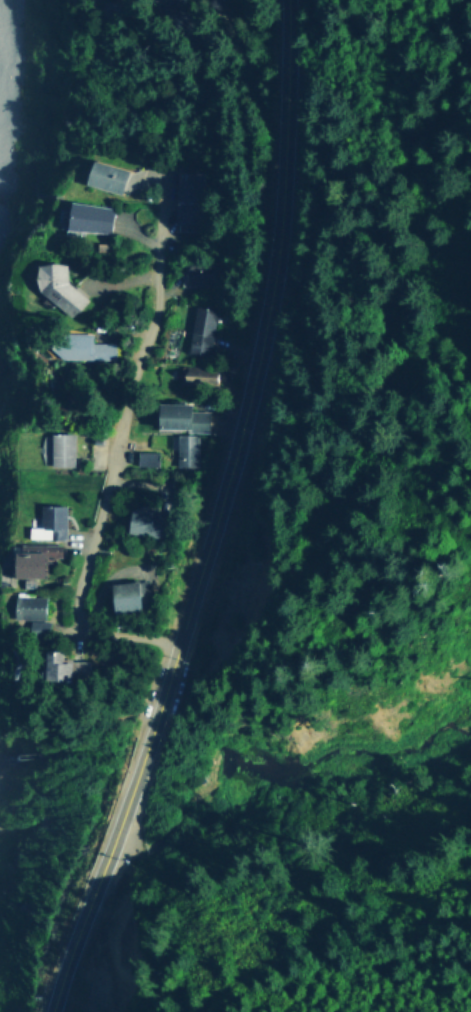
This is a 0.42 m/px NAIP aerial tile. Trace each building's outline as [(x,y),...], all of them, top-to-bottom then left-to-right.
[(126,169),(92,159),(85,183),(119,193),(126,169)] [(113,208),(73,201),(68,226),(108,233),(113,208)] [(90,298),(65,275),(69,271),(54,257),(33,279),(73,316),(90,298)] [(215,309),(193,306),(185,352),(207,355),(215,309)] [(94,341),(94,332),(59,332),(58,357),(116,358),(116,342),(94,341)] [(183,383),(216,382),(216,367),(182,367),(183,383)] [(188,403),(152,403),(152,428),(207,429),(207,410),(188,410),(188,403)] [(54,465),(75,466),(76,433),(55,432),(54,465)] [(196,467),(197,433),(175,433),(174,466),(196,467)] [(155,465),(155,451),(134,450),(134,465),(155,465)] [(67,505),(44,505),(45,527),(35,527),(35,538),(68,538),(67,505)] [(153,539),(159,513),(128,505),(122,531),(153,539)] [(47,577),(46,556),(64,556),(64,543),(26,543),(26,550),(18,550),(19,577),(47,577)] [(106,583),(107,610),(143,609),(142,582),(106,583)] [(50,618),(50,596),(22,595),(21,618),(50,618)] [(48,680),(90,681),(91,660),(65,659),(65,652),(49,651),(48,680)]
